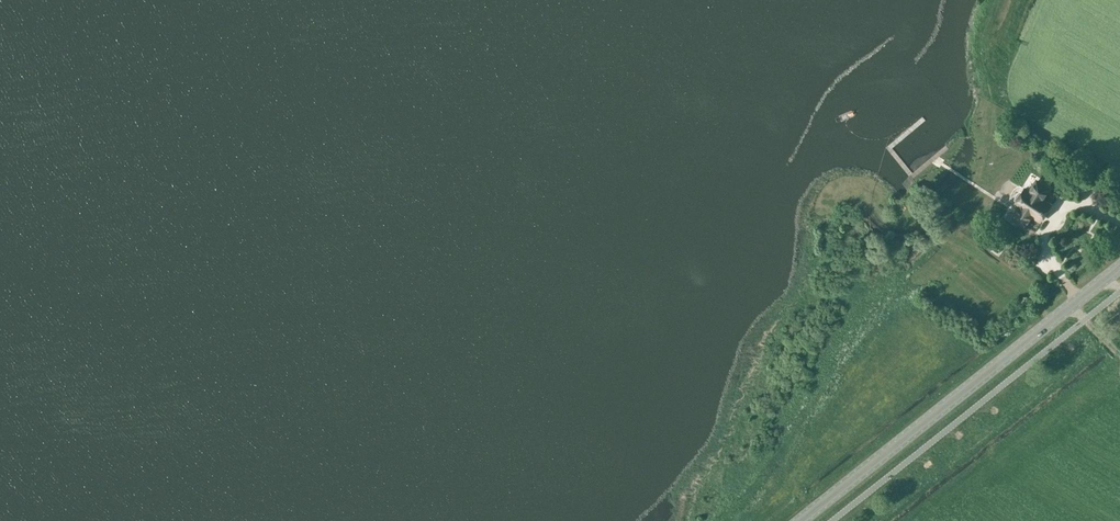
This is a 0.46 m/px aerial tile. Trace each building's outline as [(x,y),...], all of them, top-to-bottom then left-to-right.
[(1032,214),(1040,220),(1050,205),(1041,200),(1049,189),(1037,181),(1029,192),(1025,189),(1015,204),(1020,207),(1013,218),(1025,225),(1032,214)] [(990,236),(981,230),(977,235),(987,241),(990,236)] [(1045,263),(1038,267),(1041,272),(1048,268),(1045,263)] [(1004,382),(1001,372),(993,374),(996,384),(1004,382)]
